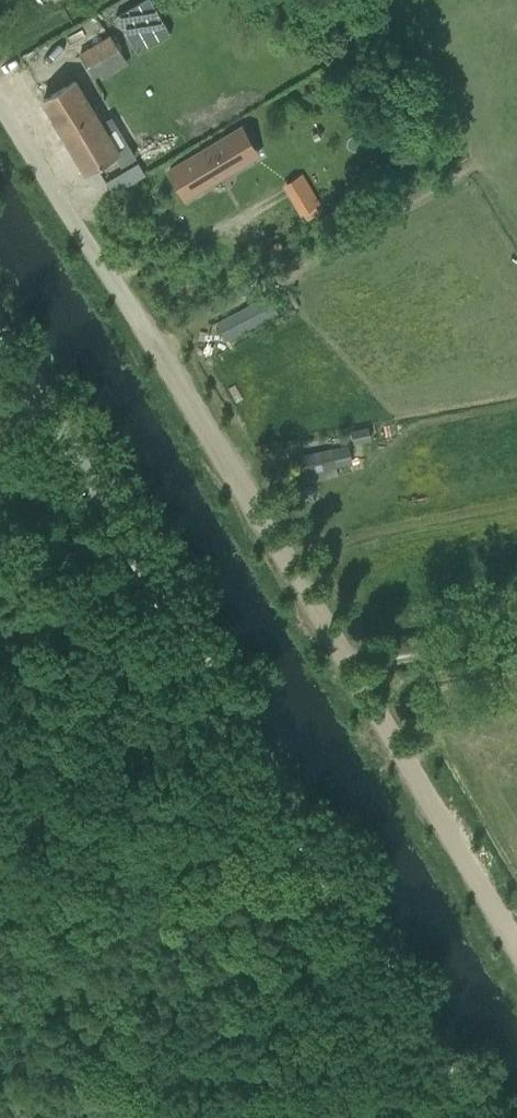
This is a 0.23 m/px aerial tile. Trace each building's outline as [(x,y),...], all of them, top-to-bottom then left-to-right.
[(123,27),(138,53),(171,33),(152,0),(142,0),(116,15),(123,27)] [(111,34),(79,52),(95,79),(109,70),(111,74),(128,64),(111,34)] [(75,79),(44,99),(56,119),(55,120),(86,172),(119,152),(75,79)] [(234,143),(247,135),(243,128),(170,171),(180,189),(183,187),(188,196),(245,162),(234,143)] [(311,185),(290,197),(305,225),(322,216),(317,206),(321,204),(311,185)]
